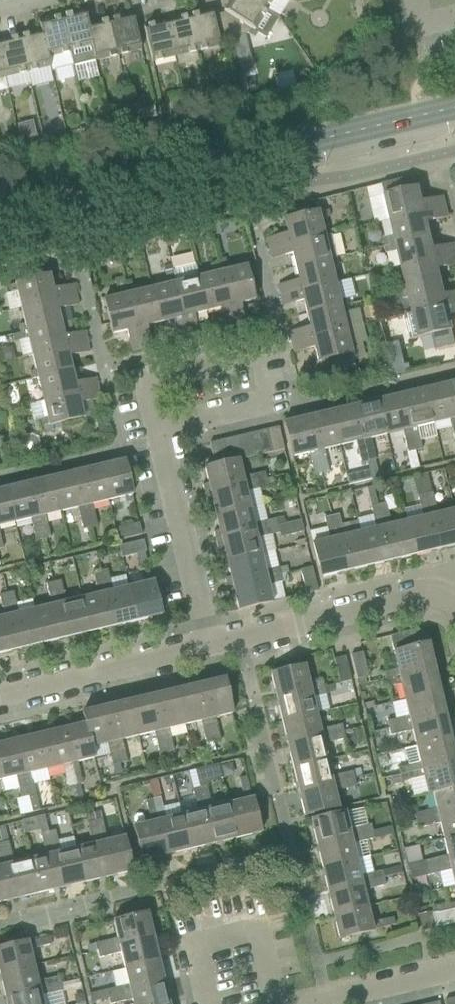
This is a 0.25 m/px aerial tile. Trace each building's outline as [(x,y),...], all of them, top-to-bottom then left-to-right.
[(212,17),(218,42),(231,39),(239,72),(252,70),(244,36),(248,35),(251,30),(253,31),(254,31),(266,38),(277,19),(246,0),(231,0),(222,13),(224,14),(212,17)] [(277,19),(289,0),(246,0),(277,19)] [(84,12),(83,13),(95,62),(117,56),(109,22),(88,27),(84,12)] [(211,12),(188,18),(196,52),(219,47),(218,42),(212,17),(211,12)] [(83,13),(60,18),(72,66),(93,61),(94,62),(95,62),(83,13)] [(132,16),(109,22),(117,56),(140,51),(132,16)] [(60,18),(39,23),(49,67),(50,72),(72,66),(60,18)] [(188,18),(166,23),(174,57),(196,52),(188,18)] [(40,33),(18,38),(26,73),(49,67),(39,23),(38,24),(40,33)] [(174,57),(166,23),(143,28),(151,63),(174,57)] [(0,42),(0,60),(4,78),(26,73),(18,38),(0,42)] [(214,99),(216,109),(234,105),(232,95),(214,99)] [(184,100),(186,110),(204,106),(202,96),(184,100)] [(161,106),(163,116),(180,112),(178,102),(161,106)] [(136,111),(138,122),(155,118),(153,107),(136,111)] [(123,114),(107,118),(109,128),(126,124),(123,114)] [(109,128),(107,118),(90,122),(92,132),(109,128)] [(83,130),(66,134),(68,145),(85,141),(83,130)] [(68,145),(66,134),(49,138),(51,149),(68,145)] [(36,135),(19,139),(21,149),(38,145),(36,135)] [(21,149),(19,139),(2,143),(4,153),(21,149)] [(412,177),(382,184),(385,197),(379,198),(381,205),(387,204),(391,220),(446,207),(443,197),(423,202),(420,188),(415,189),(412,177)] [(389,238),(390,245),(431,235),(428,222),(448,217),(446,207),(391,220),(394,236),(389,238)] [(266,239),(269,249),(324,236),(320,220),(326,218),(324,211),(318,213),(318,212),(283,220),(287,234),(266,239)] [(319,237),(269,249),(271,259),(291,254),(295,267),(335,258),(334,250),(330,235),(324,236),(319,237)] [(402,267),(454,254),(454,247),(454,243),(434,248),(431,235),(390,245),(392,252),(398,251),(402,267)] [(401,291),(442,282),(439,269),(454,265),(454,254),(402,267),(405,283),(400,285),(401,291)] [(277,286),(280,296),(335,283),(331,266),(337,265),(335,258),(295,267),(298,281),(277,286)] [(227,264),(220,266),(234,327),(244,324),(240,305),(254,301),(246,266),(228,270),(227,264)] [(195,266),(171,271),(173,277),(187,338),(198,335),(193,316),(206,312),(198,278),(195,266)] [(214,274),(198,278),(206,312),(219,309),(224,329),(234,327),(220,266),(212,268),(214,274)] [(16,291),(20,308),(75,295),(73,285),(52,289),(49,275),(14,284),(8,286),(10,293),(16,291)] [(167,285),(151,289),(159,324),(172,320),(177,340),(187,338),(173,277),(165,279),(167,285)] [(412,313),(454,303),(454,293),(445,295),(442,282),(401,291),(403,299),(409,297),(412,313)] [(302,301),(305,314),(346,305),(345,297),(339,299),(335,283),(280,296),(282,306),(302,301)] [(133,287),(126,288),(140,349),(151,346),(146,327),(159,324),(151,289),(135,292),(133,287)] [(140,349),(126,288),(119,290),(120,296),(103,300),(112,335),(126,332),(130,351),(140,349)] [(18,325),(19,333),(61,323),(57,310),(78,305),(75,295),(20,308),(24,324),(18,325)] [(412,313),(404,315),(410,340),(432,335),(436,350),(454,346),(454,345),(451,330),(453,330),(450,315),(454,314),(454,303),(412,313)] [(288,332),(291,342),(346,329),(342,313),(348,312),(346,305),(305,314),(309,327),(288,332)] [(27,338),(31,355),(86,342),(84,332),(64,336),(61,323),(19,333),(21,339),(27,338)] [(346,329),(291,342),(293,353),(313,348),(317,362),(352,353),(351,352),(357,351),(355,344),(350,345),(346,329)] [(29,372),(30,379),(71,370),(68,357),(88,352),(86,342),(31,355),(35,371),(29,372)] [(38,385),(42,401),(97,388),(94,378),(75,383),(71,370),(30,379),(32,386),(38,385)] [(424,389),(433,423),(449,420),(454,440),(454,412),(448,383),(424,389)] [(97,388),(42,401),(42,402),(29,405),(32,420),(40,419),(41,426),(47,425),(83,417),(79,403),(99,398),(97,388)] [(424,389),(401,394),(414,451),(421,449),(419,441),(416,427),(433,423),(424,389)] [(401,394),(377,400),(386,434),(402,431),(407,453),(414,451),(401,394)] [(354,405),(367,462),(375,461),(369,438),(370,438),(386,434),(377,400),(354,405)] [(354,405),(331,411),(339,446),(355,442),(360,464),(367,462),(354,405)] [(331,411),(308,416),(321,472),(321,473),(328,472),(328,471),(323,449),(339,446),(331,411)] [(321,472),(308,416),(283,422),(291,457),(309,453),(314,474),(321,472)] [(436,437),(433,423),(416,427),(419,441),(436,437)] [(266,430),(271,453),(283,449),(278,427),(266,430)] [(254,432),(260,455),(271,453),(266,430),(254,432)] [(243,435),(248,458),(260,455),(254,432),(243,435)] [(237,460),(239,460),(248,458),(243,435),(232,438),(237,460)] [(232,438),(220,440),(226,463),(237,460),(232,438)] [(209,443),(214,466),(226,463),(220,440),(209,443)] [(124,460),(100,466),(108,501),(124,497),(126,503),(133,501),(131,495),(132,495),(124,460)] [(207,483),(202,484),(204,493),(266,479),(264,472),(242,478),(238,460),(237,460),(226,463),(214,466),(204,468),(207,483)] [(100,466),(76,471),(89,527),(97,526),(92,505),(108,501),(100,466)] [(369,470),(345,476),(348,485),(371,479),(369,470)] [(76,471),(53,477),(61,512),(77,508),(82,529),(89,527),(76,471)] [(53,477),(29,482),(42,539),(50,537),(45,516),(61,512),(53,477)] [(212,501),(215,515),(249,507),(250,507),(246,491),(258,488),(267,486),(266,479),(204,493),(206,502),(212,501)] [(421,480),(413,482),(417,495),(418,495),(424,494),(421,480)] [(29,482),(6,488),(14,523),(30,519),(35,540),(42,539),(29,482)] [(0,489),(0,526),(14,523),(6,488),(0,489)] [(246,491),(250,507),(262,504),(258,488),(246,491)] [(424,494),(438,550),(454,546),(454,518),(453,509),(437,513),(436,513),(431,492),(424,494)] [(422,517),(406,520),(414,555),(438,550),(424,494),(418,495),(417,495),(419,506),(422,517)] [(385,503),(378,505),(391,561),(414,555),(406,520),(390,524),(385,503)] [(266,521),(262,504),(250,507),(249,507),(253,524),(266,521)] [(375,528),(359,532),(368,566),(391,561),(378,505),(371,507),(370,507),(372,516),(375,528)] [(403,510),(406,520),(422,517),(419,506),(403,510)] [(218,530),(213,531),(215,540),(277,526),(278,526),(276,519),(266,521),(253,524),(249,507),(215,515),(218,530)] [(338,514),(331,516),(344,572),(368,566),(359,532),(343,535),(341,525),(338,514)] [(328,539),(312,543),(315,558),(320,578),(344,572),(331,516),(324,517),(323,518),(326,528),(328,539)] [(357,521),(359,532),(375,528),(372,516),(356,520),(357,521)] [(278,526),(277,526),(279,533),(280,537),(302,532),(299,521),(278,526)] [(343,535),(359,532),(357,521),(341,525),(343,535)] [(141,534),(138,522),(114,528),(117,540),(141,534)] [(223,548),(226,562),(260,554),(256,539),(271,535),(279,533),(277,526),(215,540),(217,549),(223,548)] [(309,532),(312,543),(328,539),(326,528),(309,532)] [(260,554),(274,551),(271,535),(256,539),(260,554)] [(146,552),(143,540),(118,546),(121,558),(146,552)] [(264,570),(278,566),(274,551),(260,554),(264,570)] [(229,576),(224,577),(226,587),(272,576),(274,584),(281,583),(280,575),(278,568),(264,571),(264,570),(260,554),(226,562),(229,576)] [(299,569),(305,594),(317,591),(311,566),(299,569)] [(107,569),(100,570),(113,627),(137,622),(128,587),(127,587),(124,576),(109,579),(107,569)] [(98,594),(81,598),(90,633),(113,627),(100,570),(92,572),(98,594)] [(286,573),(280,575),(281,583),(288,581),(286,573)] [(144,583),(128,587),(137,622),(161,616),(152,581),(151,581),(150,575),(143,577),(144,583)] [(272,576),(226,587),(229,595),(234,594),(237,610),(271,602),(267,586),(274,584),(272,576)] [(60,580),(53,582),(66,638),(90,633),(81,598),(65,602),(60,580)] [(51,605),(34,609),(43,644),(66,638),(53,582),(46,583),(51,605)] [(13,591),(6,593),(19,650),(43,644),(34,609),(18,613),(13,591)] [(0,617),(0,654),(19,650),(6,593),(0,595),(0,600),(4,616),(0,617)] [(398,670),(392,671),(394,678),(433,669),(432,661),(437,660),(433,643),(428,644),(426,636),(418,629),(390,636),(398,670)] [(352,655),(350,655),(356,680),(368,677),(362,652),(352,655)] [(334,659),(333,659),(339,684),(350,681),(345,657),(334,659)] [(270,674),(276,698),(317,689),(315,682),(309,683),(305,666),(270,674)] [(384,673),(383,673),(387,687),(388,687),(401,684),(405,700),(439,692),(433,669),(394,678),(392,671),(384,673)] [(224,679),(199,685),(213,741),(220,740),(215,718),(232,714),(224,679)] [(317,689),(276,698),(281,722),(317,714),(313,698),(325,695),(321,680),(315,682),(317,689)] [(199,685),(176,691),(184,725),(200,722),(205,743),(213,741),(199,685)] [(176,691),(153,696),(166,752),(173,751),(168,729),(169,729),(184,725),(176,691)] [(387,721),(386,722),(388,729),(389,729),(445,715),(439,692),(405,700),(409,716),(387,721)] [(153,696),(130,702),(138,736),(153,733),(159,754),(166,752),(153,696)] [(130,702),(107,707),(119,763),(126,762),(121,740),(138,736),(130,702)] [(83,713),(84,717),(91,748),(107,744),(112,765),(119,763),(107,707),(83,713)] [(281,722),(287,745),(343,732),(341,725),(320,730),(317,714),(281,722)] [(389,729),(388,729),(389,736),(391,736),(412,731),(416,747),(450,739),(445,715),(389,729)] [(61,728),(74,786),(82,784),(76,762),(77,762),(93,758),(91,748),(84,717),(75,720),(76,725),(61,728)] [(46,726),(37,728),(46,769),(62,765),(67,787),(74,786),(61,728),(47,732),(46,726)] [(15,739),(14,739),(28,797),(31,812),(39,811),(30,773),(46,769),(37,728),(28,731),(29,736),(15,739)] [(287,745),(292,768),(328,760),(324,744),(344,740),(343,732),(287,745)] [(3,792),(19,788),(21,797),(21,799),(28,797),(14,739),(1,743),(0,740),(0,781),(3,792)] [(397,768),(399,776),(400,775),(454,762),(454,760),(450,739),(416,747),(404,750),(408,766),(399,768),(397,768)] [(292,768),(298,792),(355,779),(353,771),(331,777),(328,760),(292,768)] [(399,776),(400,783),(402,782),(423,777),(427,794),(432,793),(454,787),(454,762),(400,775),(399,776)] [(231,764),(220,766),(223,777),(233,774),(231,764)] [(244,800),(228,804),(236,839),(260,833),(252,798),(251,798),(246,777),(239,779),(244,800)] [(355,779),(298,792),(304,816),(339,808),(335,791),(356,786),(355,779)] [(207,787),(199,788),(213,844),(236,839),(228,804),(212,808),(207,787)] [(416,821),(454,812),(454,787),(432,793),(436,809),(415,814),(416,821)] [(197,811),(181,815),(189,850),(213,844),(199,788),(192,790),(197,811)] [(160,798),(153,799),(166,855),(189,850),(181,815),(165,819),(160,798)] [(166,855),(153,799),(145,801),(150,822),(133,826),(142,861),(166,855)] [(362,808),(345,812),(349,830),(366,825),(362,808)] [(311,821),(316,845),(373,832),(371,824),(366,825),(349,830),(345,812),(311,821)] [(443,840),(454,837),(454,812),(416,821),(418,829),(439,824),(443,840)] [(101,819),(94,821),(108,878),(132,872),(123,837),(106,841),(101,819)] [(92,844),(76,848),(84,883),(108,878),(94,821),(87,823),(92,844)] [(391,827),(373,832),(374,839),(393,835),(391,827)] [(55,830),(47,832),(61,889),(84,883),(76,848),(60,851),(55,830)] [(45,855),(29,859),(37,894),(61,889),(47,832),(40,833),(45,855)] [(316,845),(322,868),(357,860),(353,844),(365,841),(374,839),(373,832),(316,845)] [(427,868),(454,861),(454,837),(443,840),(447,856),(426,861),(427,868)] [(8,841),(1,843),(14,900),(37,894),(29,859),(13,862),(8,841)] [(365,841),(353,844),(357,860),(369,857),(365,841)] [(14,900),(1,843),(0,843),(0,903),(14,900)] [(373,874),(369,857),(357,860),(361,876),(373,874)] [(322,868),(327,892),(384,878),(382,871),(373,874),(361,876),(357,860),(322,868)] [(427,868),(426,861),(405,865),(407,873),(408,872),(427,868)] [(454,886),(454,861),(427,868),(429,875),(438,873),(450,870),(454,886)] [(382,871),(384,878),(401,874),(399,867),(382,871)] [(429,875),(427,868),(408,872),(410,880),(429,875)] [(454,886),(450,870),(438,873),(442,889),(454,886)] [(327,892),(333,915),(368,907),(364,891),(386,886),(384,878),(327,892)] [(437,907),(438,915),(432,916),(435,928),(454,924),(454,903),(437,907)] [(368,907),(333,915),(339,939),(374,931),(373,930),(395,925),(393,918),(371,923),(368,907)] [(431,912),(418,915),(421,931),(435,928),(432,916),(431,912)] [(95,943),(97,950),(153,937),(148,913),(113,921),(117,938),(95,943)] [(64,927),(52,930),(55,941),(66,938),(64,927)] [(34,966),(30,950),(51,944),(50,937),(28,943),(28,941),(0,948),(0,974),(34,966)] [(120,953),(124,969),(159,960),(153,937),(97,950),(99,958),(120,953)] [(106,989),(108,997),(164,984),(159,960),(124,969),(127,984),(106,989)] [(4,997),(60,984),(59,977),(38,982),(34,966),(0,974),(0,979),(4,997)] [(78,980),(60,984),(62,988),(62,991),(62,992),(80,988),(80,987),(78,980)] [(4,997),(6,1003),(63,1003),(60,992),(62,991),(62,988),(60,984),(4,997)] [(132,1003),(169,1003),(164,984),(108,997),(110,1003),(111,1003),(131,999),(132,1003)]
